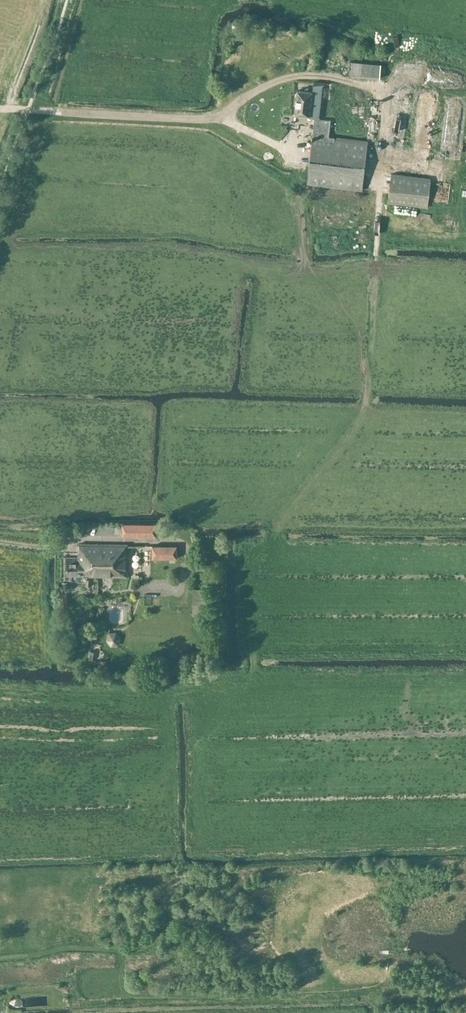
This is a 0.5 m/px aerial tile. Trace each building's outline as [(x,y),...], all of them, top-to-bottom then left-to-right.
[(378,33),(376,43),(388,45),(390,35),(378,33)] [(351,61),(350,74),(360,74),(361,70),(369,71),(369,75),(380,76),(381,63),(351,61)] [(362,190),(368,141),(329,137),(331,120),(321,119),(321,117),(320,117),(323,85),(325,85),(325,83),(314,82),(313,92),(298,90),(295,113),(309,115),(308,118),(314,119),(307,184),(362,190)] [(358,113),(367,113),(367,100),(359,100),(358,113)] [(402,148),(405,128),(398,127),(395,147),(402,148)] [(388,202),(428,207),(431,180),(391,175),(388,202)] [(156,524),(123,523),(122,536),(156,537),(156,524)] [(67,557),(67,559),(67,575),(87,575),(87,577),(127,577),(127,545),(79,544),(79,553),(78,553),(78,557),(67,557)] [(176,545),(153,545),(153,558),(176,558),(176,545)] [(193,615),(206,615),(206,589),(193,589),(193,615)] [(110,610),(110,621),(122,622),(122,611),(110,610)] [(107,639),(111,647),(120,645),(122,637),(116,631),(109,632),(107,639)] [(105,657),(98,656),(97,664),(105,664),(105,657)]
